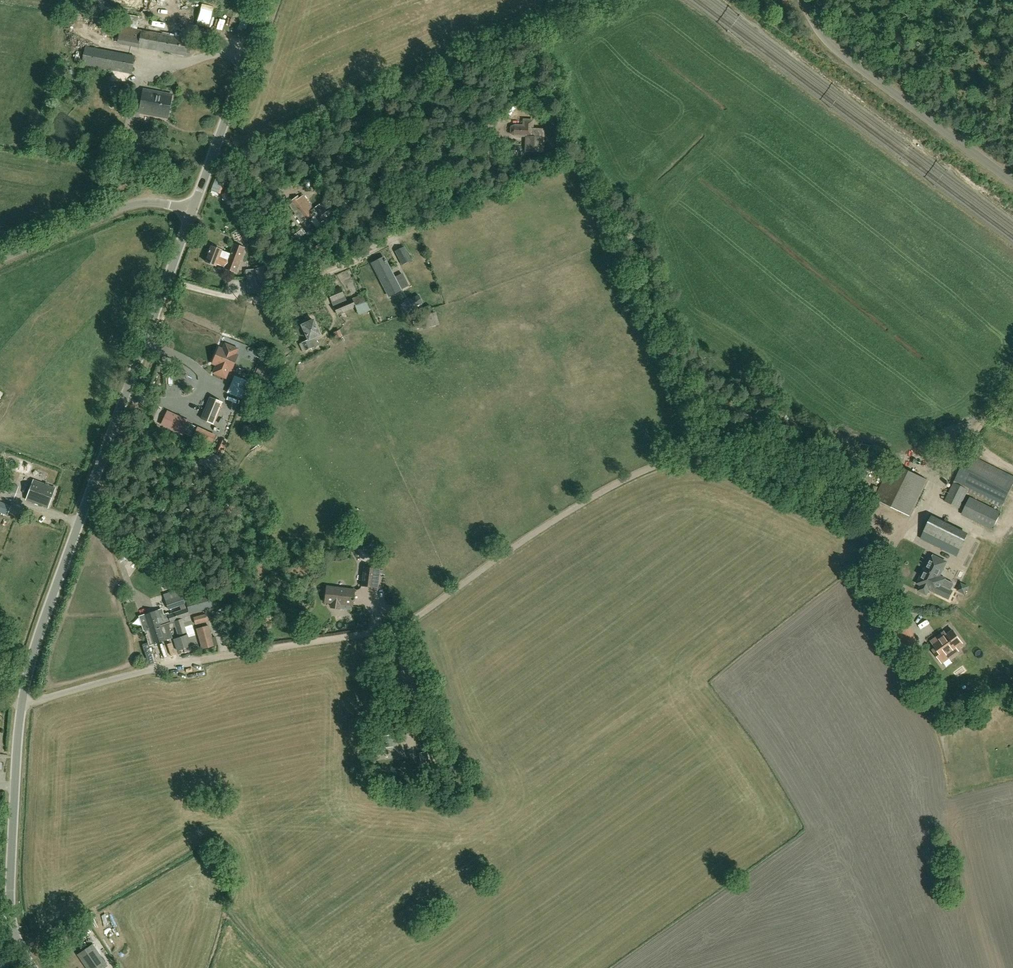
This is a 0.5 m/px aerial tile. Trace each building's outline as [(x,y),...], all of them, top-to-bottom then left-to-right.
[(123,6),(141,9),(142,1),(146,2),(146,0),(124,0),(123,6)] [(189,39),(121,27),(118,40),(139,43),(138,46),(186,55),(189,39)] [(86,47),(82,64),(131,74),(135,56),(86,47)] [(144,90),(139,113),(168,119),(172,95),(144,90)] [(524,120),(524,126),(514,126),(511,127),(511,133),(514,135),(526,136),(525,152),(544,153),(545,129),(532,128),(533,120),(524,120)] [(130,150),(134,136),(124,133),(120,146),(130,150)] [(483,166),(491,167),(492,156),(485,155),(483,166)] [(216,194),(225,197),(229,187),(219,184),(216,194)] [(314,216),(312,218),(311,220),(311,222),(315,227),(317,228),(319,228),(323,225),(321,223),(325,221),(322,216),(331,209),(325,201),(313,209),(303,196),(299,199),(298,197),(292,202),(299,211),(294,214),(301,224),(314,215),(314,216)] [(249,230),(243,232),(248,243),(253,241),(249,230)] [(329,251),(322,243),(316,247),(323,255),(329,251)] [(225,268),(235,272),(244,248),(234,245),(231,254),(221,251),(212,247),(206,262),(216,266),(217,263),(226,267),(225,268)] [(395,278),(384,258),(372,264),(389,296),(401,290),(409,286),(403,274),(395,278)] [(248,294),(264,293),(255,270),(246,270),(248,294)] [(358,315),(371,310),(365,294),(347,301),(341,287),(328,292),(337,315),(355,307),(358,315)] [(422,303),(419,296),(406,302),(410,309),(422,303)] [(311,339),(320,335),(313,320),(302,326),(308,340),(302,343),(306,351),(315,347),(311,339)] [(225,344),(222,350),(219,348),(212,364),(216,366),(213,373),(225,379),(229,370),(231,371),(237,356),(235,355),(237,349),(225,344)] [(240,399),(244,390),(230,385),(226,393),(240,399)] [(248,389),(246,394),(243,400),(238,414),(243,416),(253,391),(248,389)] [(222,403),(210,398),(201,419),(213,424),(222,403)] [(190,421),(168,411),(161,425),(184,435),(190,421)] [(248,438),(252,427),(245,425),(242,437),(248,438)] [(221,440),(216,450),(223,453),(227,442),(221,440)] [(999,512),(1002,507),(1012,484),(1012,477),(968,455),(945,501),(960,508),(968,490),(980,496),(977,501),(970,498),(962,514),(993,529),(1001,513),(999,512)] [(893,463),(875,499),(909,516),(927,480),(893,463)] [(26,499),(48,508),(55,489),(34,480),(26,499)] [(8,516),(12,506),(0,501),(0,513),(8,516)] [(957,557),(967,535),(932,517),(921,539),(957,557)] [(924,573),(923,572),(917,583),(921,585),(921,587),(928,590),(929,589),(938,594),(942,585),(951,589),(954,584),(945,579),(939,576),(946,562),(933,555),(924,573)] [(380,569),(363,567),(361,586),(378,589),(380,569)] [(327,586),(325,603),(353,606),(355,590),(327,586)] [(190,616),(187,609),(188,609),(184,595),(165,601),(169,610),(180,606),(181,611),(169,615),(169,612),(164,614),(163,613),(159,614),(158,610),(145,615),(147,622),(142,623),(144,631),(146,631),(148,638),(152,637),(154,644),(172,638),(169,628),(176,626),(179,635),(187,633),(187,635),(174,639),(178,651),(191,646),(198,644),(190,616)] [(195,625),(208,622),(206,613),(193,617),(195,625)] [(892,626),(905,658),(917,653),(904,621),(892,626)] [(197,630),(202,649),(217,645),(215,637),(212,638),(209,626),(197,630)] [(940,640),(934,645),(936,648),(933,650),(940,660),(948,654),(950,657),(958,651),(956,648),(962,643),(953,631),(947,635),(944,632),(938,637),(940,640)] [(377,739),(378,748),(391,746),(390,737),(377,739)] [(79,954),(88,967),(103,967),(106,966),(92,945),(79,954)]
